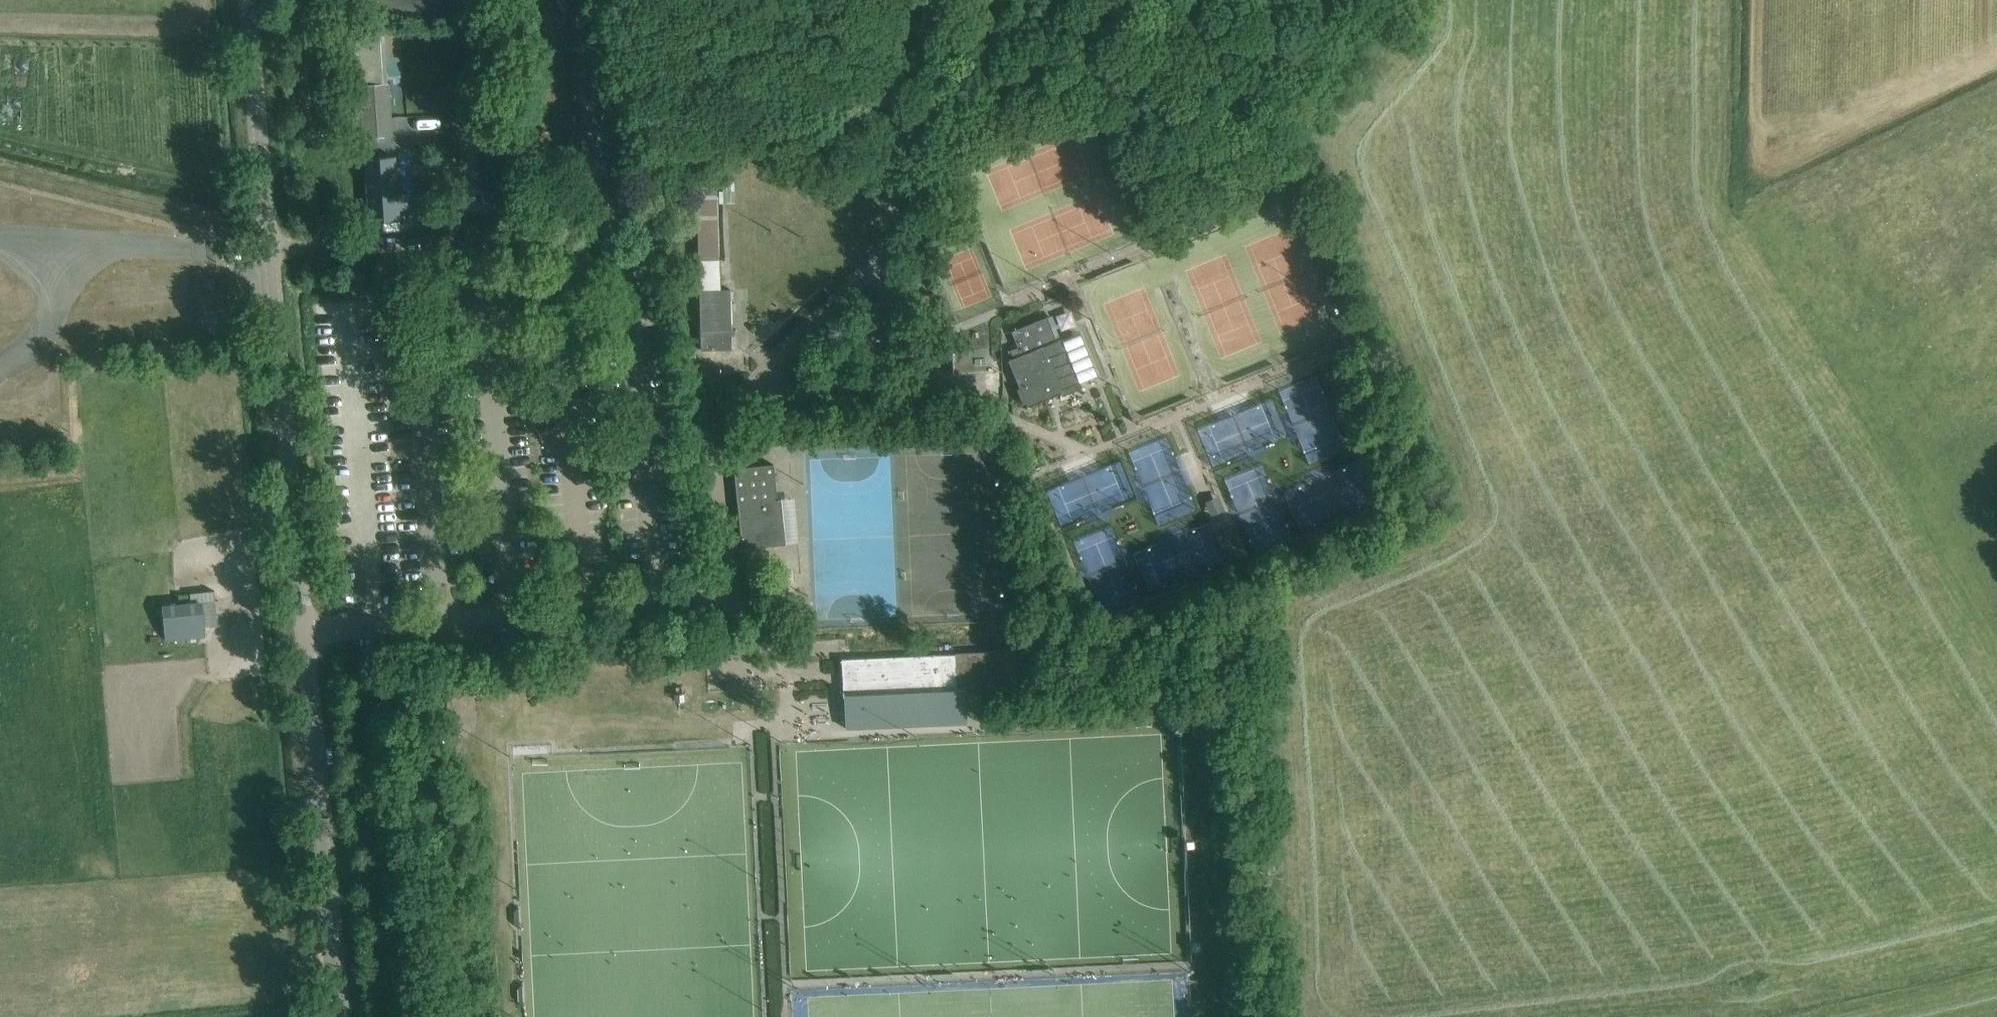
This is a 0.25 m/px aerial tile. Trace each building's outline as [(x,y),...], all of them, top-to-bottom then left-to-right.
[(373,13),(469,15),(470,0),(373,0),(373,13)] [(389,82),(359,84),(363,137),(393,135),(389,82)] [(394,156),(365,159),(370,215),(379,215),(379,220),(398,218),(394,156)] [(696,186),(701,351),(731,349),(730,289),(721,289),(716,186),(696,186)] [(427,214),(442,200),(431,188),(415,203),(427,214)] [(1027,404),(1082,384),(1064,336),(1059,338),(1050,314),(1014,327),(1023,351),(1010,356),(1027,404)] [(927,319),(925,319),(924,320),(904,320),(904,330),(927,330),(927,319)] [(772,464),(736,468),(737,503),(729,503),(732,543),(798,537),(794,498),(775,499),(772,464)] [(202,603),(182,605),(162,607),(165,639),(205,635),(202,603)] [(842,659),(843,695),(1015,687),(1013,651),(842,659)]
